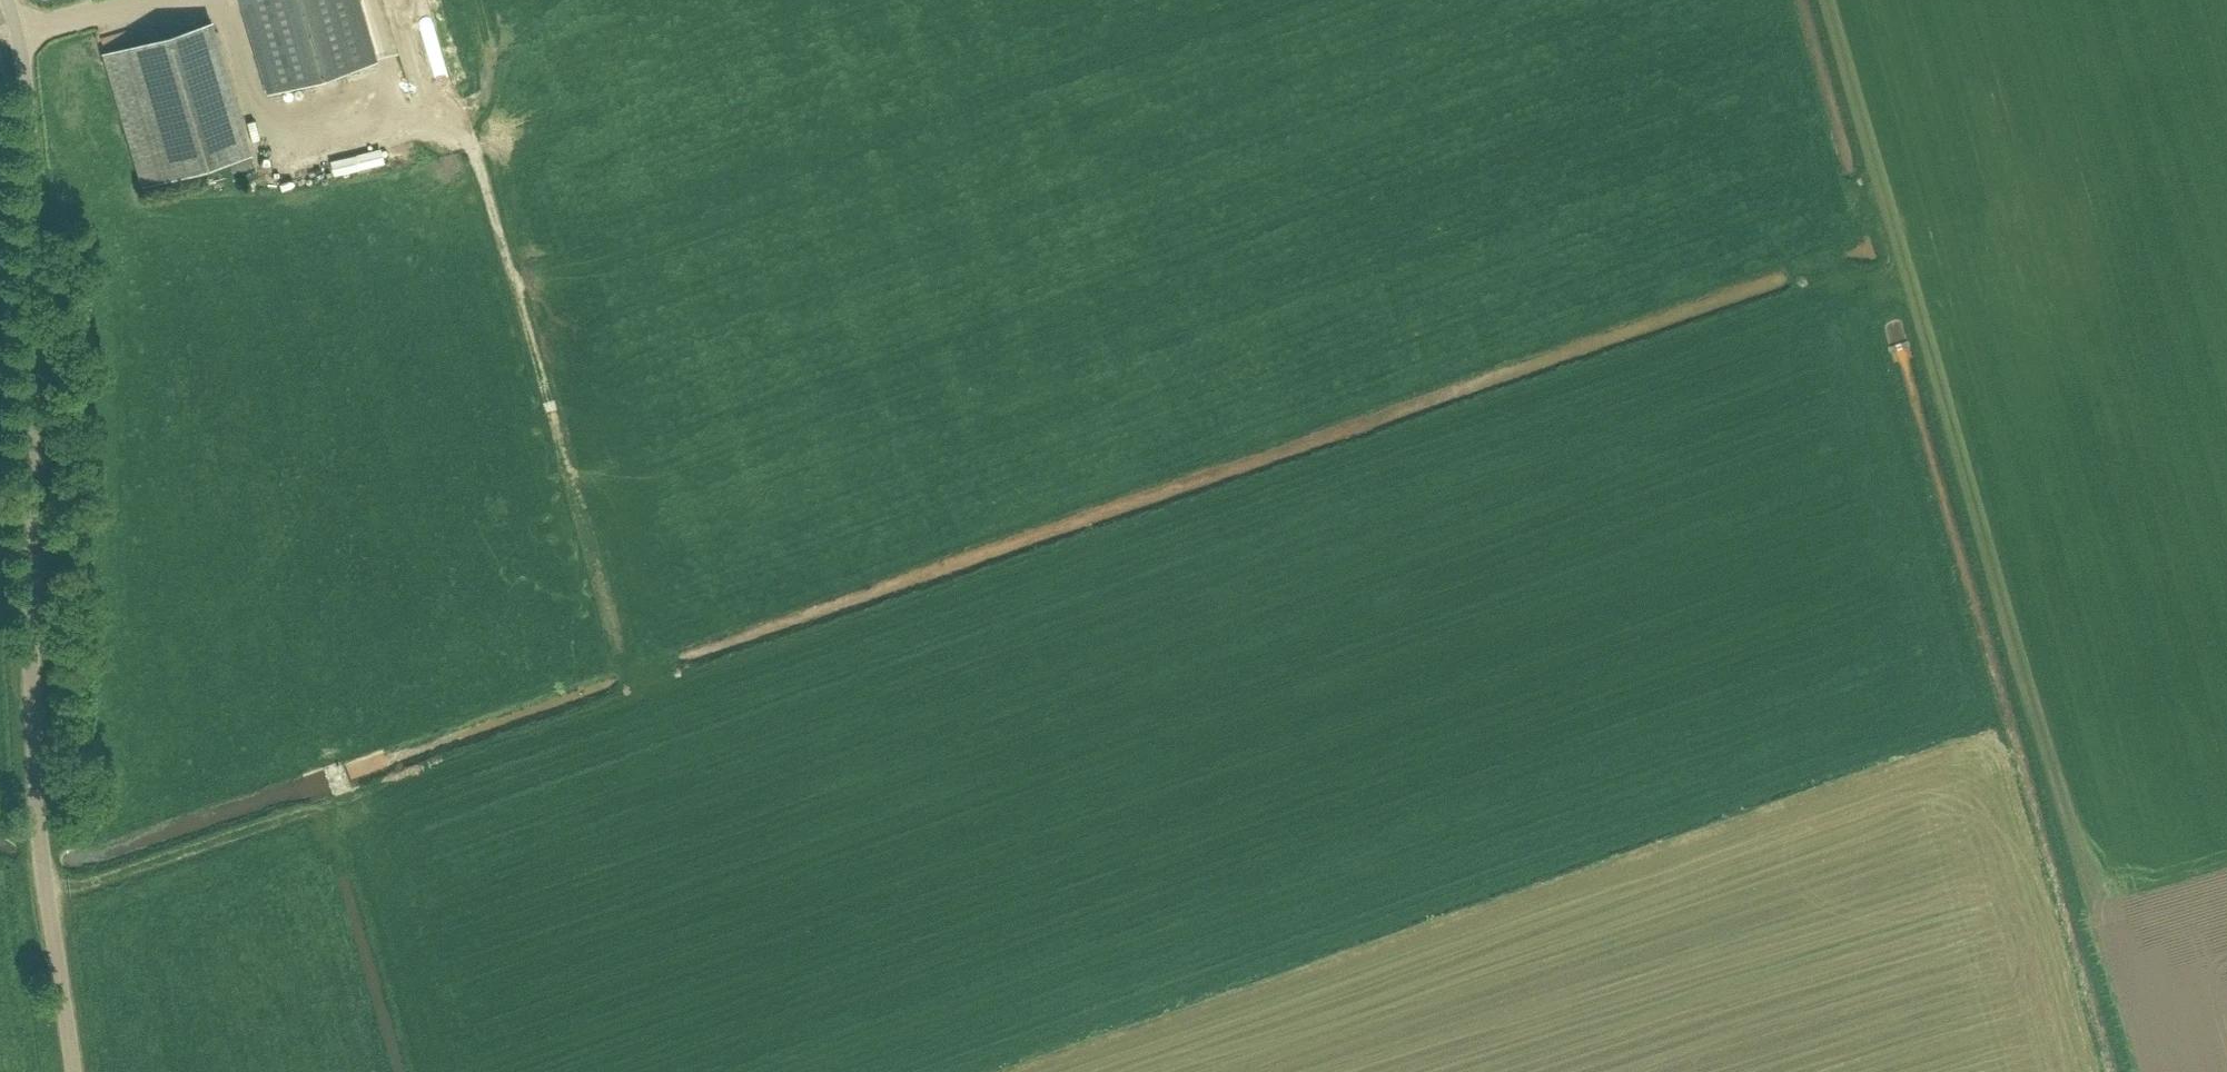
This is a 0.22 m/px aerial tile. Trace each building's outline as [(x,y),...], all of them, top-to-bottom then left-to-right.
[(357,0),(249,0),(250,2),(242,4),(268,92),(375,60),(357,0)] [(250,152),(211,22),(103,54),(141,184),(250,152)] [(397,98),(414,95),(411,78),(394,81),(397,98)] [(1898,354),(1915,350),(1908,323),(1891,328),(1898,354)]
